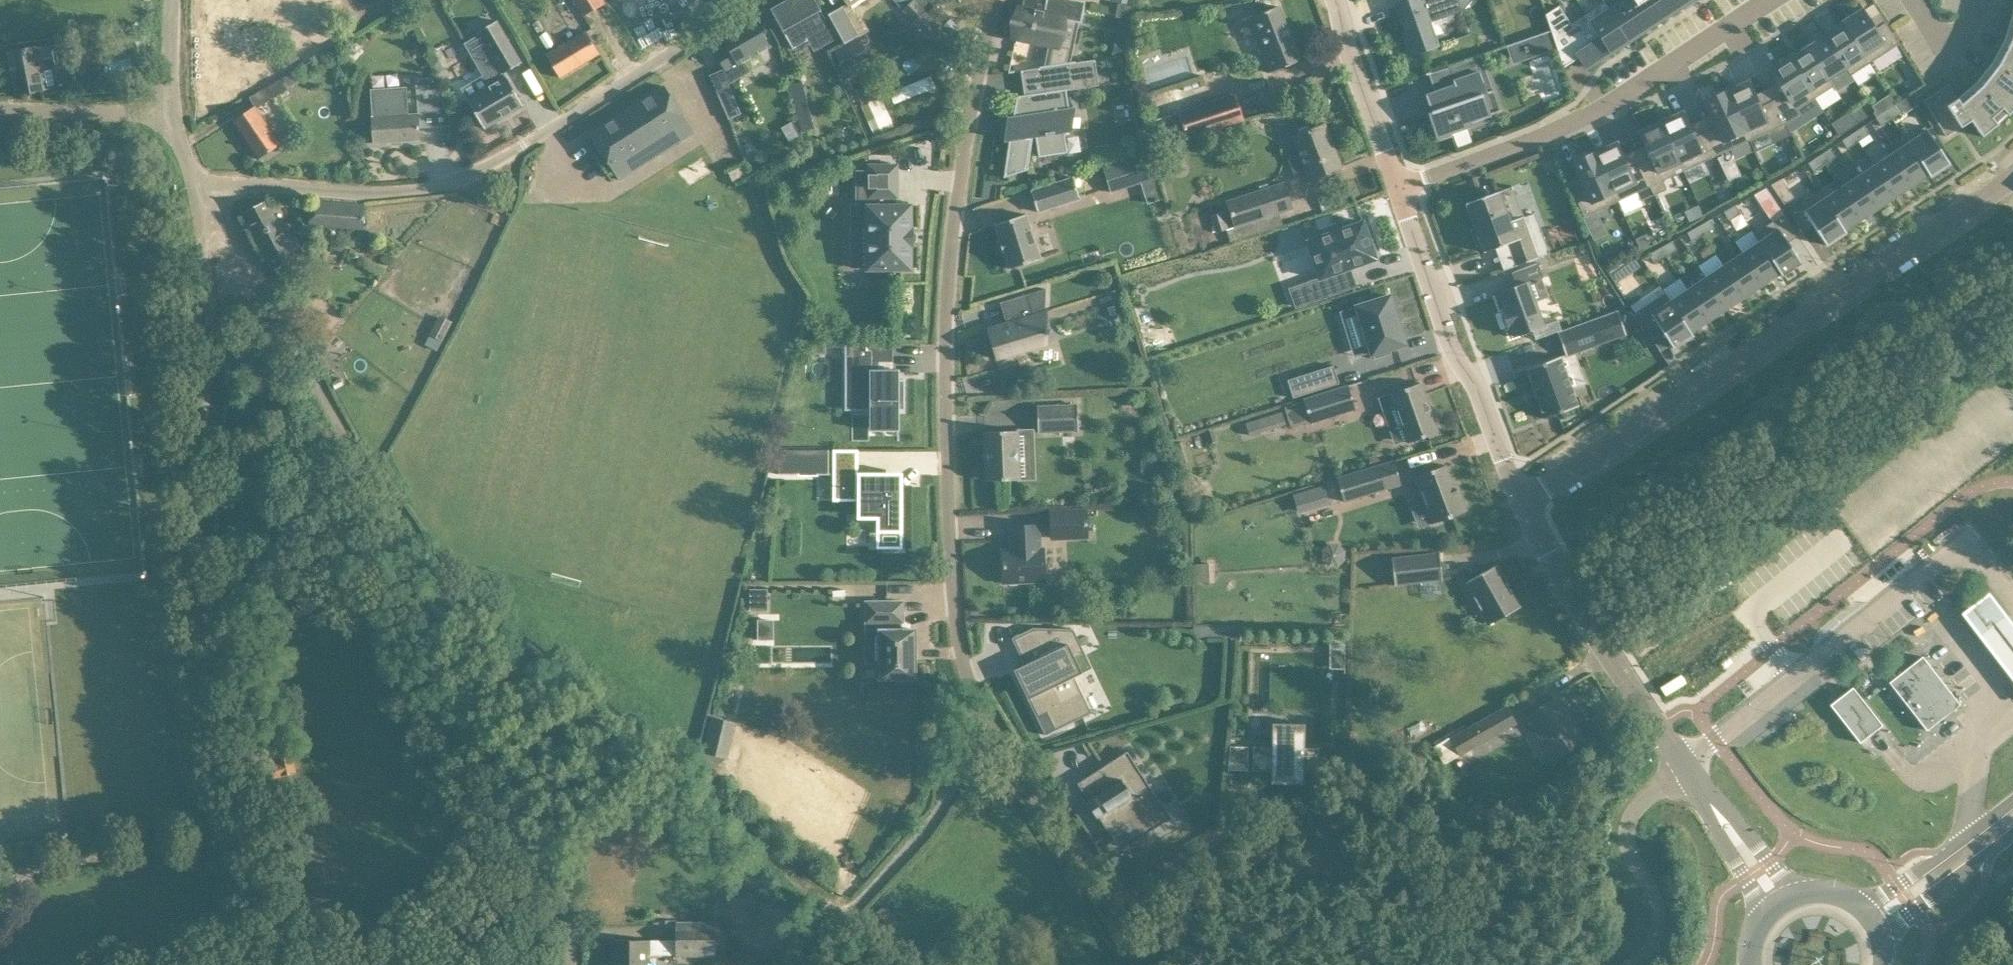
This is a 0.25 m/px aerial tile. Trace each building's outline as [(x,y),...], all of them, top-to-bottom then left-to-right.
[(584,16),(605,4),(603,0),(575,0),(584,16)] [(621,27),(641,14),(645,20),(677,0),(605,0),(621,27)] [(842,6),(828,14),(829,15),(825,17),(821,10),(816,0),(786,0),(771,8),(783,31),(784,30),(786,34),(785,34),(793,49),(809,40),(807,38),(813,35),(814,37),(834,26),(844,44),(858,36),(842,6)] [(912,24),(937,50),(950,37),(914,0),(911,0),(901,9),(913,22),(911,23),(912,24)] [(1013,38),(1049,45),(1045,67),(1071,63),(1074,48),(1060,46),(1066,20),(1082,23),(1087,1),(1081,0),(1048,0),(1045,12),(1019,7),(1013,38)] [(1395,7),(1412,55),(1440,45),(1430,19),(1462,7),(1459,0),(1414,0),(1395,7)] [(1509,13),(1522,8),(1531,35),(1548,29),(1539,0),(1505,0),(1509,13)] [(1607,8),(1628,40),(1645,28),(1627,0),(1619,0),(1607,8)] [(1645,28),(1663,17),(1652,0),(1627,0),(1645,28)] [(1663,17),(1680,6),(1677,0),(1652,0),(1663,17)] [(1604,3),(1586,14),(1611,51),(1628,40),(1607,8),(1604,3)] [(1560,5),(1546,15),(1551,30),(1557,48),(1564,67),(1565,67),(1580,57),(1586,67),(1611,51),(1586,14),(1572,24),(1560,5)] [(1254,15),(1241,20),(1247,36),(1254,54),(1261,51),(1269,73),(1281,68),(1300,61),(1278,6),(1259,13),(1254,15)] [(1843,21),(1870,62),(1899,44),(1885,22),(1875,29),(1862,9),(1843,21)] [(743,60),(769,45),(754,18),(722,36),(729,47),(717,54),(732,81),(750,71),(743,60)] [(521,62),(497,21),(479,32),(481,35),(466,44),(490,85),(467,99),(485,128),(524,105),(506,76),(504,73),(521,62)] [(1846,66),(1845,67),(1850,75),(1870,62),(1843,21),(1842,22),(1844,24),(1826,35),(1846,66)] [(1551,30),(1529,38),(1535,56),(1557,48),(1551,30)] [(547,55),(560,77),(599,53),(586,31),(547,55)] [(2010,41),(1998,65),(1981,87),(1960,104),(1948,84),(1922,101),(1946,137),(1970,121),(1981,137),(1997,124),(2009,113),(2012,108),(2012,32),(2010,41)] [(1845,67),(1846,66),(1826,35),(1808,47),(1828,78),(1829,77),(1845,67)] [(843,73),(845,77),(867,67),(864,60),(869,57),(860,37),(834,50),(843,69),(844,69),(846,72),(843,73)] [(36,45),(9,51),(13,75),(17,95),(45,89),(41,70),(55,68),(52,48),(51,45),(37,48),(36,45)] [(1828,78),(1808,47),(1790,58),(1789,56),(1788,57),(1814,98),(1834,86),(1829,77),(1828,78)] [(1455,85),(1426,95),(1429,105),(1432,104),(1434,110),(1429,112),(1433,123),(1429,124),(1435,142),(1453,136),(1451,132),(1470,126),(1469,122),(1488,115),(1481,94),(1487,92),(1481,75),(1475,56),(1448,66),(1455,85)] [(1814,98),(1788,57),(1769,69),(1784,93),(1772,101),(1784,124),(1800,114),(1797,109),(1814,98)] [(1044,67),(1042,67),(1046,92),(1024,95),(1017,96),(1014,118),(1009,119),(1007,139),(1009,139),(1004,177),(1028,169),(1034,136),(1036,135),(1039,156),(1068,152),(1065,131),(1072,130),(1074,105),(1071,106),(1069,88),(1075,87),(1073,73),(1098,70),(1096,59),(1076,62),(1070,63),(1044,67)] [(96,63),(91,69),(98,75),(103,69),(96,63)] [(292,73),(250,98),(255,106),(257,108),(298,84),(292,73)] [(788,83),(800,129),(811,126),(799,80),(788,83)] [(1726,90),(1749,140),(1784,124),(1772,101),(1760,107),(1748,81),(1727,91),(1727,90),(1726,90)] [(855,91),(860,102),(876,94),(871,83),(855,91)] [(694,132),(664,84),(590,133),(611,168),(669,132),(676,144),(694,132)] [(408,86),(370,88),(372,108),(374,143),(419,140),(418,126),(451,124),(441,99),(417,101),(417,112),(409,112),(408,86)] [(730,87),(718,93),(729,118),(741,113),(730,87)] [(1705,132),(1716,155),(1749,140),(1726,90),(1704,100),(1716,127),(1705,132)] [(1178,112),(1187,139),(1244,120),(1235,94),(1178,112)] [(1876,117),(1896,104),(1889,94),(1872,105),(1875,111),(1873,112),(1876,117)] [(861,106),(874,135),(894,126),(881,97),(861,106)] [(1887,110),(1892,119),(1903,111),(1898,103),(1887,110)] [(1867,117),(1859,105),(1850,111),(1858,123),(1867,117)] [(255,106),(234,120),(259,158),(281,144),(257,108),(255,106)] [(1887,110),(1876,117),(1881,126),(1892,119),(1887,110)] [(1858,123),(1850,111),(1840,117),(1848,129),(1858,123)] [(1661,122),(1683,171),(1716,155),(1705,132),(1694,137),(1683,112),(1661,122)] [(1639,163),(1650,186),(1654,195),(1667,189),(1663,180),(1683,171),(1661,122),(1639,132),(1650,158),(1639,163)] [(1294,135),(1301,153),(1311,179),(1341,167),(1324,124),(1294,135)] [(1863,126),(1852,133),(1858,141),(1868,134),(1863,126)] [(1949,162),(1925,126),(1905,139),(1908,143),(1908,142),(1929,173),(1928,173),(1929,176),(1949,162)] [(1852,133),(1841,140),(1847,149),(1858,141),(1852,133)] [(1595,151),(1594,151),(1617,201),(1650,186),(1639,163),(1629,168),(1617,142),(1596,152),(1595,151)] [(1929,173),(1908,142),(1908,143),(1891,154),(1912,184),(1928,173),(1929,173)] [(1830,148),(1819,155),(1825,164),(1835,156),(1830,148)] [(1617,201),(1594,151),(1572,162),(1585,188),(1573,193),(1584,216),(1617,201)] [(1912,184),(1891,154),(1874,165),(1895,196),(1912,184)] [(1814,171),(1825,164),(1819,155),(1808,163),(1814,171)] [(911,229),(911,205),(893,205),(892,197),(896,197),(896,165),(869,165),(869,171),(857,171),(857,205),(851,205),(851,226),(867,226),(867,269),(911,269),(911,245),(912,245),(912,240),(912,233),(912,229),(911,229)] [(1895,196),(1874,165),(1857,176),(1878,207),(1895,196)] [(743,166),(729,173),(733,181),(747,175),(743,166)] [(1878,207),(1857,176),(1840,188),(1861,218),(1878,207)] [(1080,198),(1073,177),(1031,191),(1038,212),(1080,198)] [(1784,204),(1794,197),(1782,178),(1771,184),(1784,204)] [(1227,202),(1235,226),(1292,208),(1284,183),(1227,202)] [(1861,218),(1840,188),(1824,199),(1823,199),(1844,230),(1844,229),(1861,218)] [(1550,253),(1535,213),(1525,216),(1524,216),(1510,221),(1499,191),(1466,203),(1475,227),(1470,229),(1477,247),(1481,245),(1484,252),(1504,245),(1511,266),(1514,266),(1515,266),(1540,257),(1539,257),(1541,256),(1550,253)] [(1844,230),(1823,199),(1824,199),(1819,191),(1788,211),(1803,232),(1813,225),(1826,244),(1845,231),(1844,229),(1844,230)] [(302,269),(296,257),(303,253),(292,232),(285,236),(266,199),(243,211),(280,281),(302,269)] [(309,224),(364,229),(366,205),(311,200),(309,224)] [(1724,211),(1729,220),(1740,214),(1735,205),(1724,211)] [(1210,215),(1216,232),(1229,228),(1223,211),(1210,215)] [(1040,258),(1026,214),(996,224),(1001,241),(1000,241),(1003,251),(1005,251),(1010,268),(1040,258)] [(1798,235),(1784,214),(1754,234),(1759,242),(1760,241),(1780,272),(1781,274),(1801,261),(1788,242),(1798,235)] [(1376,216),(1320,237),(1340,292),(1373,280),(1367,262),(1390,254),(1376,216)] [(1703,235),(1715,228),(1710,219),(1698,226),(1703,235)] [(1692,241),(1703,235),(1698,226),(1687,232),(1692,241)] [(1644,234),(1635,239),(1636,240),(1640,249),(1641,251),(1650,246),(1644,234)] [(1636,240),(1628,244),(1632,253),(1640,249),(1636,240)] [(1677,249),(1672,241),(1661,247),(1666,256),(1677,249)] [(1780,272),(1760,241),(1759,242),(1742,253),(1762,284),(1780,272)] [(1666,256),(1661,247),(1649,254),(1654,262),(1666,256)] [(1762,284),(1742,253),(1724,265),(1744,296),(1762,284)] [(1517,286),(1499,292),(1505,310),(1502,311),(1511,337),(1531,329),(1535,340),(1561,330),(1558,320),(1544,325),(1528,283),(1543,278),(1537,263),(1512,272),(1517,286)] [(1306,264),(1279,273),(1283,286),(1310,278),(1306,264)] [(1618,265),(1608,272),(1615,283),(1625,276),(1618,265)] [(1744,296),(1724,265),(1706,277),(1726,308),(1744,296)] [(1726,308),(1706,277),(1688,289),(1708,320),(1726,308)] [(1049,334),(1049,328),(1047,328),(1048,310),(1045,311),(1046,288),(1000,302),(1006,323),(987,328),(996,358),(1046,343),(1047,334),(1049,334)] [(1708,320),(1688,289),(1670,301),(1691,332),(1708,320)] [(1691,332),(1670,301),(1665,293),(1635,313),(1649,334),(1660,327),(1673,347),(1693,334),(1691,332)] [(1392,349),(1407,344),(1390,296),(1357,306),(1374,354),(1375,354),(1376,359),(1394,353),(1392,349)] [(1618,311),(1558,333),(1566,355),(1626,333),(1618,311)] [(430,334),(442,341),(452,321),(440,315),(430,334)] [(303,326),(316,352),(324,348),(325,348),(312,322),(303,326)] [(880,342),(845,342),(845,410),(869,410),(869,430),(899,430),(899,410),(905,410),(905,379),(900,379),(900,369),(879,369),(879,358),(880,358),(880,342)] [(825,343),(812,343),(812,353),(825,353),(825,343)] [(1560,356),(1526,369),(1544,418),(1578,406),(1560,356)] [(1334,365),(1287,379),(1293,397),(1339,383),(1334,365)] [(1391,393),(1377,398),(1382,411),(1395,406),(1408,442),(1438,431),(1421,382),(1391,393)] [(1348,385),(1304,399),(1311,422),(1356,408),(1348,385)] [(1077,404),(1037,406),(1038,432),(1078,430),(1077,404)] [(1281,408),(1243,417),(1246,431),(1284,422),(1281,408)] [(1213,429),(1206,431),(1210,442),(1216,440),(1213,429)] [(1018,430),(985,432),(988,480),(1021,478),(1018,430)] [(829,449),(779,449),(779,474),(798,474),(798,475),(818,475),(818,474),(829,474),(829,449)] [(1401,484),(1394,461),(1337,478),(1344,501),(1401,484)] [(1446,465),(1415,476),(1426,506),(1430,504),(1436,522),(1467,510),(1460,491),(1456,493),(1446,465)] [(902,531),(902,473),(837,473),(837,499),(861,499),(861,515),(882,515),(882,531),(902,531)] [(1322,484),(1290,491),(1294,510),(1326,504),(1322,484)] [(1086,510),(1059,511),(1061,541),(1088,540),(1086,510)] [(1012,549),(1002,550),(1003,582),(1047,580),(1045,546),(1041,546),(1040,524),(1011,525),(1012,549)] [(1392,558),(1395,584),(1442,579),(1439,553),(1392,558)] [(1466,582),(1489,624),(1520,607),(1497,565),(1466,582)] [(1112,585),(1102,585),(1102,600),(1112,600),(1112,585)] [(1961,612),(2012,680),(2012,623),(1988,591),(1961,612)] [(914,675),(914,631),(914,628),(912,628),(912,629),(900,629),(900,621),(902,621),(902,601),(866,601),(866,621),(880,621),(880,677),(897,677),(897,682),(911,682),(911,677),(913,677),(913,678),(915,678),(915,675),(914,675)] [(1033,627),(1012,637),(1026,665),(1015,670),(1038,716),(1046,712),(1055,730),(1092,712),(1074,676),(1084,671),(1075,653),(1083,649),(1073,628),(1033,627)] [(1328,668),(1343,668),(1344,638),(1329,638),(1328,668)] [(1889,682),(1927,730),(1960,704),(1922,656),(1889,682)] [(1830,705),(1860,742),(1873,731),(1879,727),(1851,689),(1844,694),(1830,705)] [(1555,696),(1525,716),(1555,759),(1584,739),(1555,696)] [(1448,736),(1460,758),(1517,723),(1505,704),(1448,736)] [(1253,746),(1253,770),(1272,771),(1271,783),(1303,783),(1304,771),(1318,772),(1318,748),(1304,747),(1305,723),(1273,722),(1272,747),(1253,746)] [(1230,746),(1228,770),(1248,770),(1248,746),(1230,746)] [(1128,750),(1077,783),(1088,800),(1086,801),(1097,818),(1099,817),(1111,835),(1131,822),(1141,837),(1171,818),(1128,750)] [(676,955),(716,955),(716,923),(676,923),(676,955)] [(614,939),(615,964),(647,964),(647,953),(651,953),(650,938),(614,939)]
